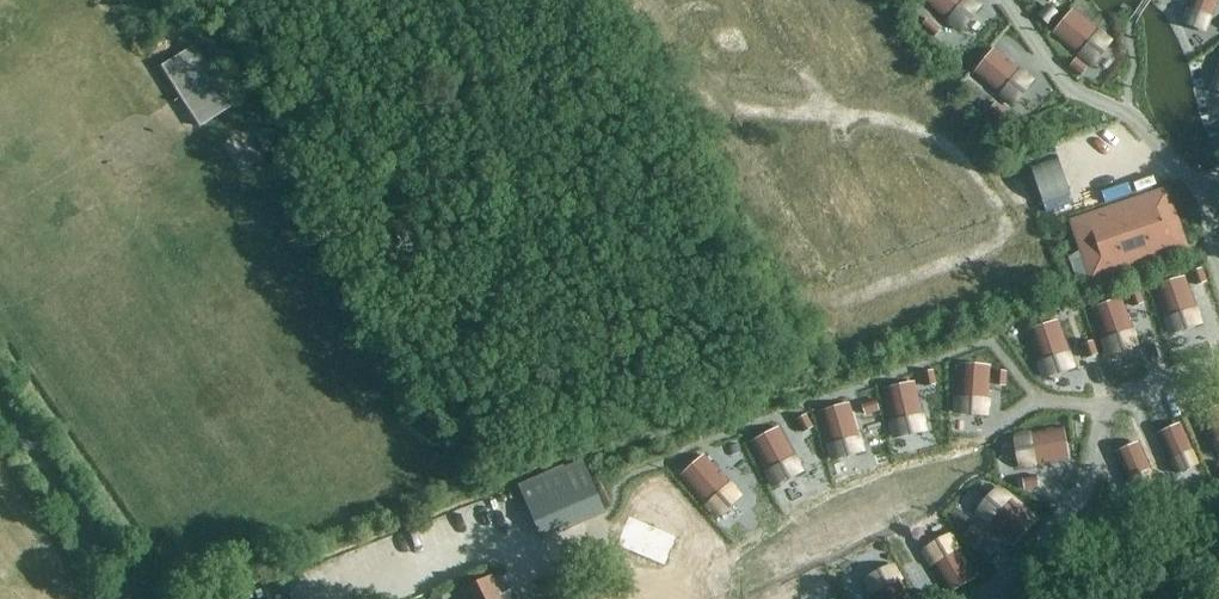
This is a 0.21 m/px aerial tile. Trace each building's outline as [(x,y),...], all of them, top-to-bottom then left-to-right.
[(921,1),(958,31),(978,7),(969,0),(922,0),(921,1)] [(1182,23),(1204,32),(1217,0),(1191,0),(1182,23)] [(1047,8),(1039,18),(1047,25),(1056,15),(1047,8)] [(1077,12),(1056,37),(1087,62),(1108,37),(1077,12)] [(928,21),(922,28),(933,37),(939,30),(928,21)] [(192,49),(162,68),(201,130),(232,110),(192,49)] [(994,51),(974,75),(1010,105),(1031,81),(994,51)] [(1077,61),(1069,70),(1078,77),(1086,68),(1077,61)] [(996,105),(989,114),(997,121),(1005,112),(996,105)] [(259,171),(275,161),(255,128),(239,138),(259,171)] [(1104,216),(1076,226),(1093,276),(1181,246),(1164,195),(1136,205),(1135,202),(1103,214),(1104,216)] [(1180,274),(1148,285),(1162,325),(1194,314),(1180,274)] [(1122,300),(1089,313),(1105,354),(1138,341),(1122,300)] [(1065,340),(1089,332),(1084,318),(1061,326),(1065,340)] [(1073,364),(1055,325),(1024,339),(1042,378),(1073,364)] [(955,367),(955,408),(992,408),(992,367),(955,367)] [(921,390),(884,395),(890,439),(927,435),(921,390)] [(1198,414),(1215,456),(1218,454),(1218,405),(1198,414)] [(863,457),(853,410),(818,417),(828,465),(863,457)] [(1175,428),(1150,439),(1167,478),(1192,467),(1175,428)] [(807,479),(791,435),(754,448),(770,493),(807,479)] [(1024,439),(1010,471),(1052,489),(1066,456),(1024,439)] [(1138,446),(1110,460),(1126,491),(1154,477),(1138,446)] [(720,459),(681,475),(699,519),(738,503),(720,459)] [(561,466),(517,485),(539,538),(557,530),(558,532),(602,514),(580,462),(562,470),(561,466)] [(648,512),(667,505),(654,472),(636,478),(648,512)] [(1027,517),(987,493),(966,526),(1005,551),(1027,517)] [(638,516),(620,554),(674,579),(692,541),(638,516)] [(945,535),(908,548),(924,592),(960,579),(945,535)] [(843,571),(856,598),(902,598),(882,554),(843,571)] [(461,566),(463,578),(483,574),(481,563),(461,566)] [(488,579),(463,592),(466,598),(498,598),(488,579)]
